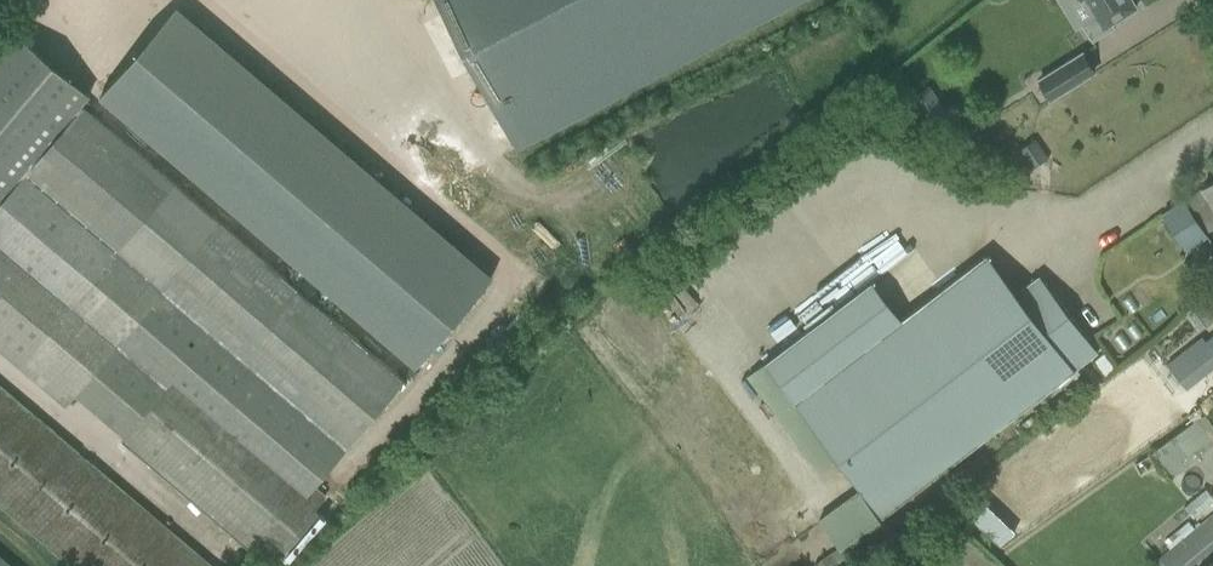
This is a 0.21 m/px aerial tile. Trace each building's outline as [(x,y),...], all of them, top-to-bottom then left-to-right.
[(516,148),(798,0),(437,0),(516,148)] [(1130,0),(1086,0),(1095,15),(1081,24),(1092,42),(1114,27),(1112,23),(1135,8),(1130,0)] [(490,278),(176,9),(102,96),(417,365),(461,314),(491,278),(490,278)] [(21,367),(66,404),(74,393),(164,287),(350,445),(404,379),(176,185),(83,106),(82,107),(80,105),(89,94),(36,49),(18,33),(0,54),(0,349),(21,367)] [(1050,99),(1093,72),(1082,53),(1038,80),(1050,99)] [(946,113),(929,86),(904,102),(921,129),(946,113)] [(1032,141),(1018,151),(1030,169),(1044,160),(1032,141)] [(1162,214),(1185,251),(1206,237),(1203,233),(1212,226),(1212,181),(1162,214)] [(808,329),(764,363),(882,517),(1098,352),(1039,275),(1016,293),(986,254),(837,368),(808,329)] [(1205,341),(1201,336),(1166,365),(1186,391),(1212,370),(1212,335),(1205,341)] [(175,375),(121,441),(267,565),(323,496),(313,489),(175,375)] [(70,565),(213,565),(0,386),(0,506),(70,565)] [(1212,442),(1212,421),(1208,413),(1153,448),(1168,470),(1212,442)] [(857,490),(818,519),(838,547),(813,564),(814,565),(847,565),(851,563),(890,534),(857,490)] [(981,495),(966,511),(1002,545),(1017,529),(981,495)] [(1160,565),(1193,565),(1212,550),(1212,513),(1155,560),(1160,565)] [(0,557),(0,565),(10,565),(0,557)]
